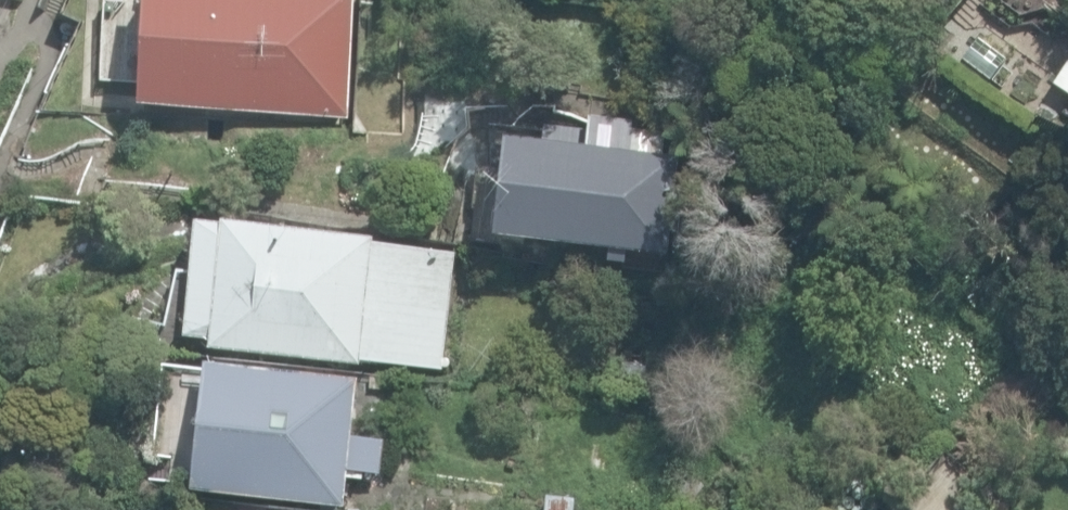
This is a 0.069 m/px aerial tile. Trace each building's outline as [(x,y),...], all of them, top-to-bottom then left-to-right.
[(346,115),(352,0),(142,0),(136,104),(346,115)] [(1067,95),(1067,58),(1052,86),(1067,95)] [(493,235),(666,253),(677,155),(630,150),(633,120),(584,115),(581,143),(503,137),(493,235)] [(208,346),(442,367),(452,253),(371,245),(371,238),(195,222),(185,333),(209,335),(208,346)] [(193,489),(344,504),(348,468),(378,471),(381,442),(351,439),(357,380),(206,365),(193,489)]
